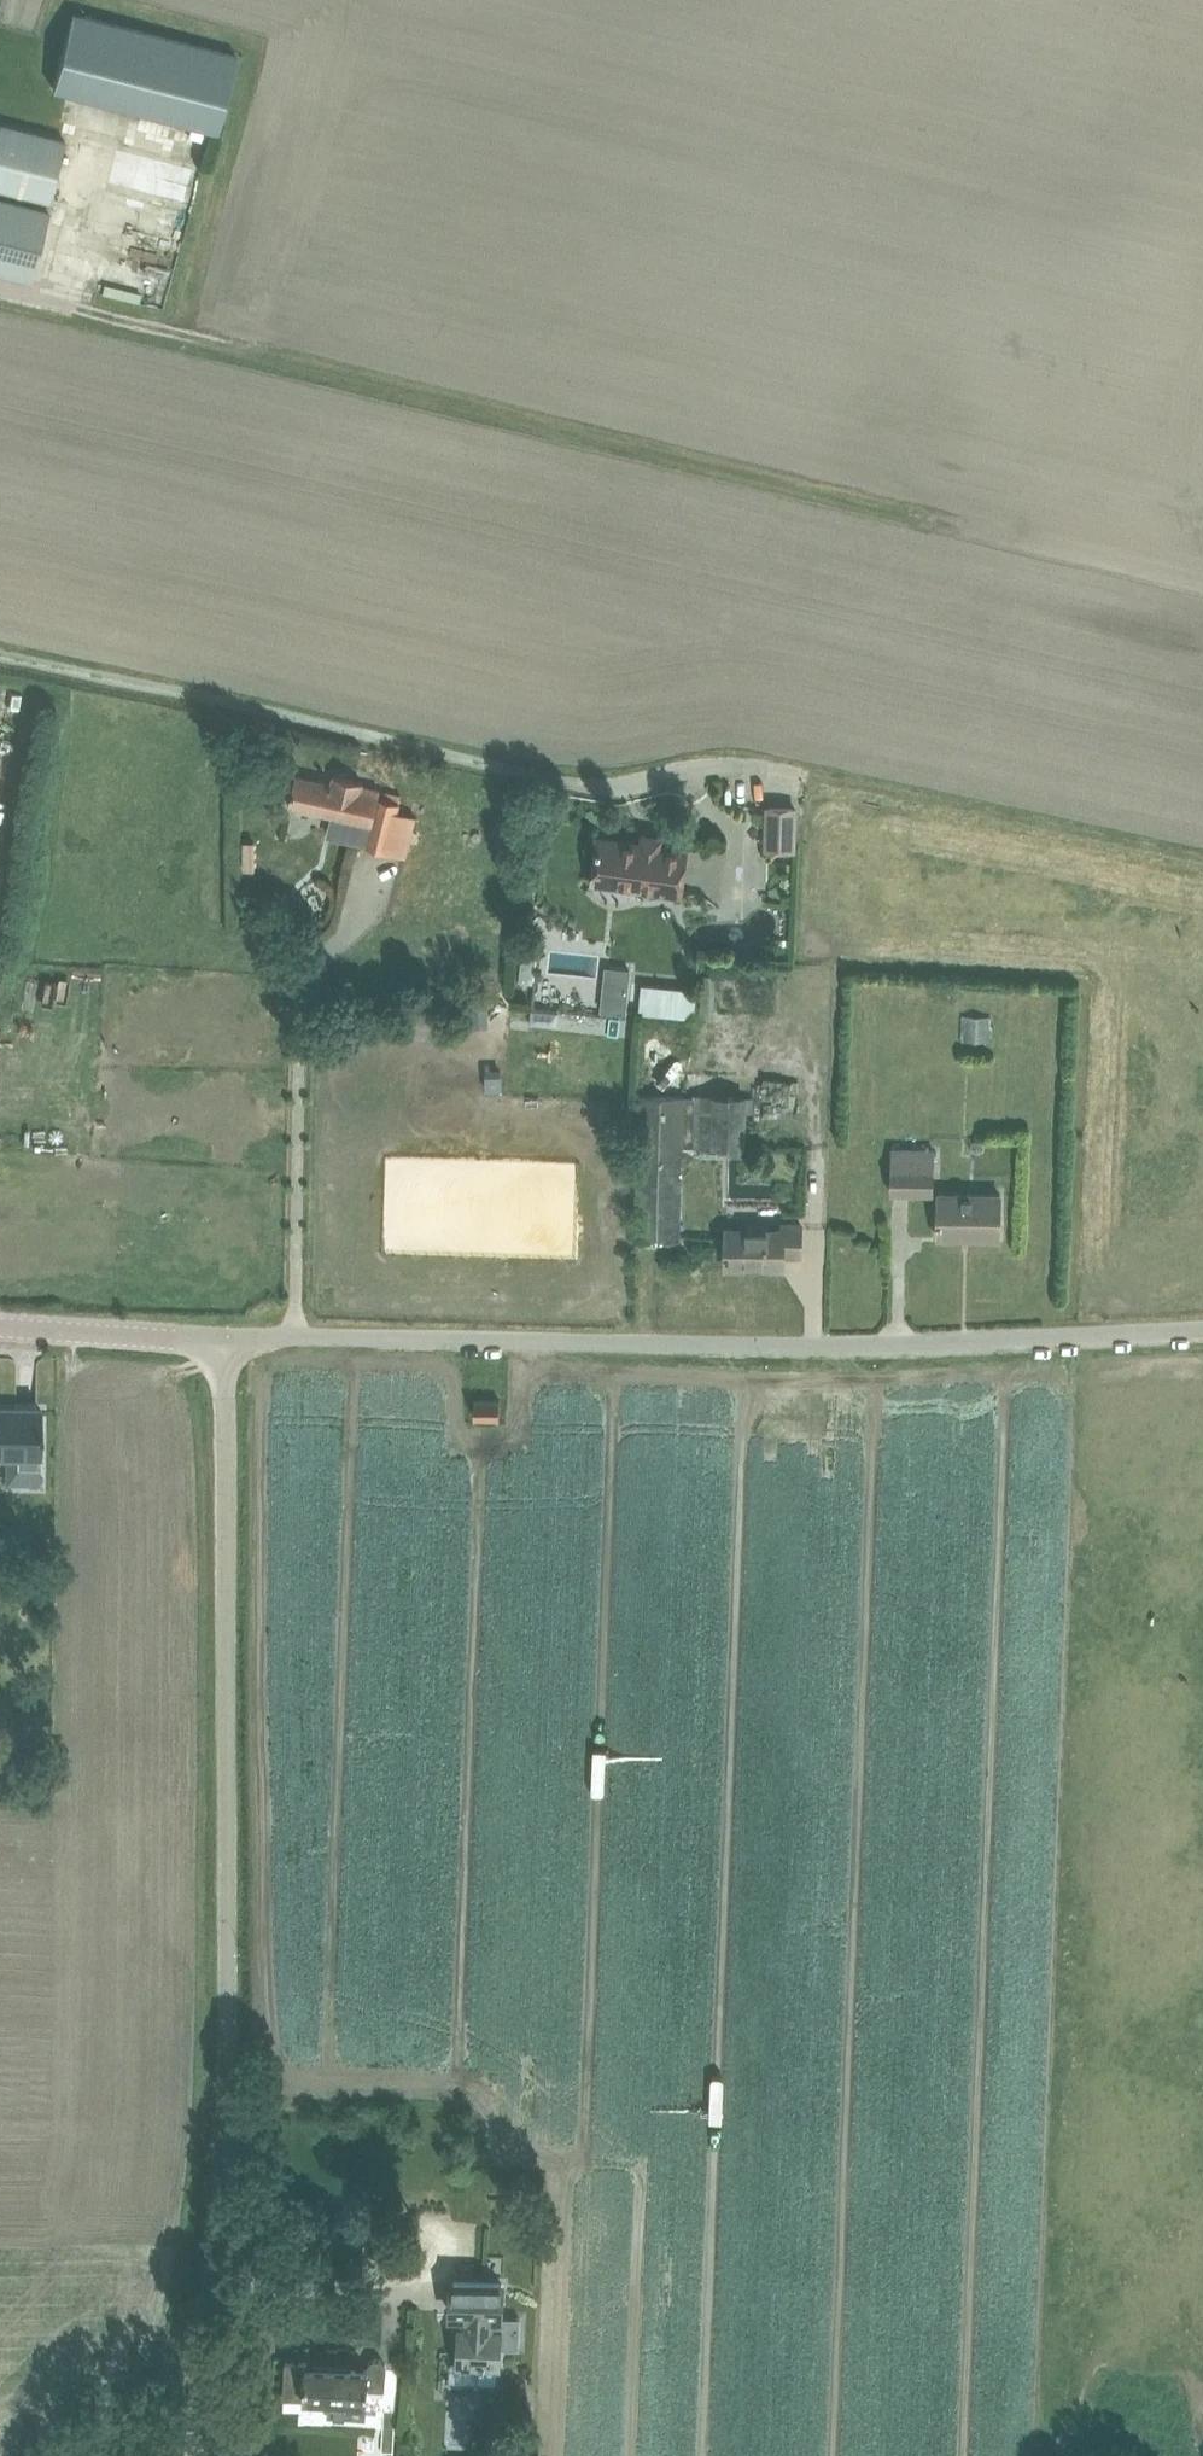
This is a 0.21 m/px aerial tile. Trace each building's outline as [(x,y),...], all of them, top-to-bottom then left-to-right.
[(53,89),(217,132),(237,53),(74,11),(53,89)] [(49,203),(65,140),(1,122),(0,125),(0,191),(49,203)] [(168,147),(166,158),(186,162),(188,150),(168,147)] [(30,280),(48,207),(49,203),(0,191),(0,272),(30,280)] [(103,282),(101,294),(136,301),(138,289),(103,282)] [(416,817),(398,812),(400,803),(379,798),(381,790),(362,786),(363,782),(335,775),(333,784),(296,776),(289,805),(372,824),(366,847),(406,857),(416,817)] [(765,804),(764,849),(796,850),(798,805),(765,804)] [(599,836),(596,860),(593,881),(681,893),(688,848),(658,844),(657,845),(647,844),(647,842),(599,836)] [(255,842),(245,842),(245,860),(245,871),(255,871),(255,860),(255,842)] [(242,913),(259,923),(265,913),(248,903),(242,913)] [(557,932),(540,914),(526,928),(520,981),(535,982),(539,940),(544,945),(557,932)] [(698,954),(689,954),(688,965),(697,966),(698,954)] [(588,976),(586,1005),(601,1006),(603,977),(588,976)] [(639,1012),(695,1018),(698,991),(642,985),(639,1012)] [(626,990),(611,989),(609,1009),(624,1011),(626,990)] [(464,994),(464,1013),(496,1012),(496,993),(464,994)] [(991,1041),(993,1016),(962,1014),(960,1039),(991,1041)] [(412,1037),(393,1035),(392,1051),(411,1053),(412,1037)] [(756,1111),(757,1098),(683,1096),(640,1095),(637,1240),(680,1241),(682,1147),(747,1148),(748,1111),(756,1111)] [(72,1142),(74,1129),(49,1125),(47,1138),(72,1142)] [(985,1140),(973,1140),(972,1151),(985,1151),(985,1140)] [(933,1195),(934,1148),(894,1147),(892,1194),(933,1195)] [(766,1175),(766,1163),(750,1162),(750,1174),(766,1175)] [(939,1193),(939,1237),(1000,1238),(1001,1194),(939,1193)] [(727,1268),(784,1269),(784,1255),(801,1255),(801,1224),(783,1224),(783,1230),(727,1230),(727,1268)] [(475,1399),(475,1417),(500,1418),(500,1400),(475,1399)] [(41,1409),(0,1408),(0,1454),(18,1454),(17,1466),(41,1467),(41,1409)] [(6,1790),(13,1769),(0,1764),(0,1788),(6,1790)] [(334,2229),(357,2231),(358,2210),(335,2208),(334,2229)] [(492,2255),(491,2274),(503,2275),(504,2256),(492,2255)] [(521,2317),(500,2316),(502,2283),(453,2280),(452,2314),(467,2315),(466,2329),(461,2329),(459,2363),(498,2365),(498,2347),(520,2348),(521,2317)] [(385,2388),(386,2367),(378,2358),(368,2365),(368,2366),(368,2368),(307,2365),(308,2360),(286,2359),(284,2395),(329,2398),(329,2410),(366,2411),(367,2387),(385,2388)] [(504,2406),(480,2405),(479,2424),(503,2425),(504,2406)] [(150,2455),(99,2446),(97,2455),(157,2455),(150,2455)]
